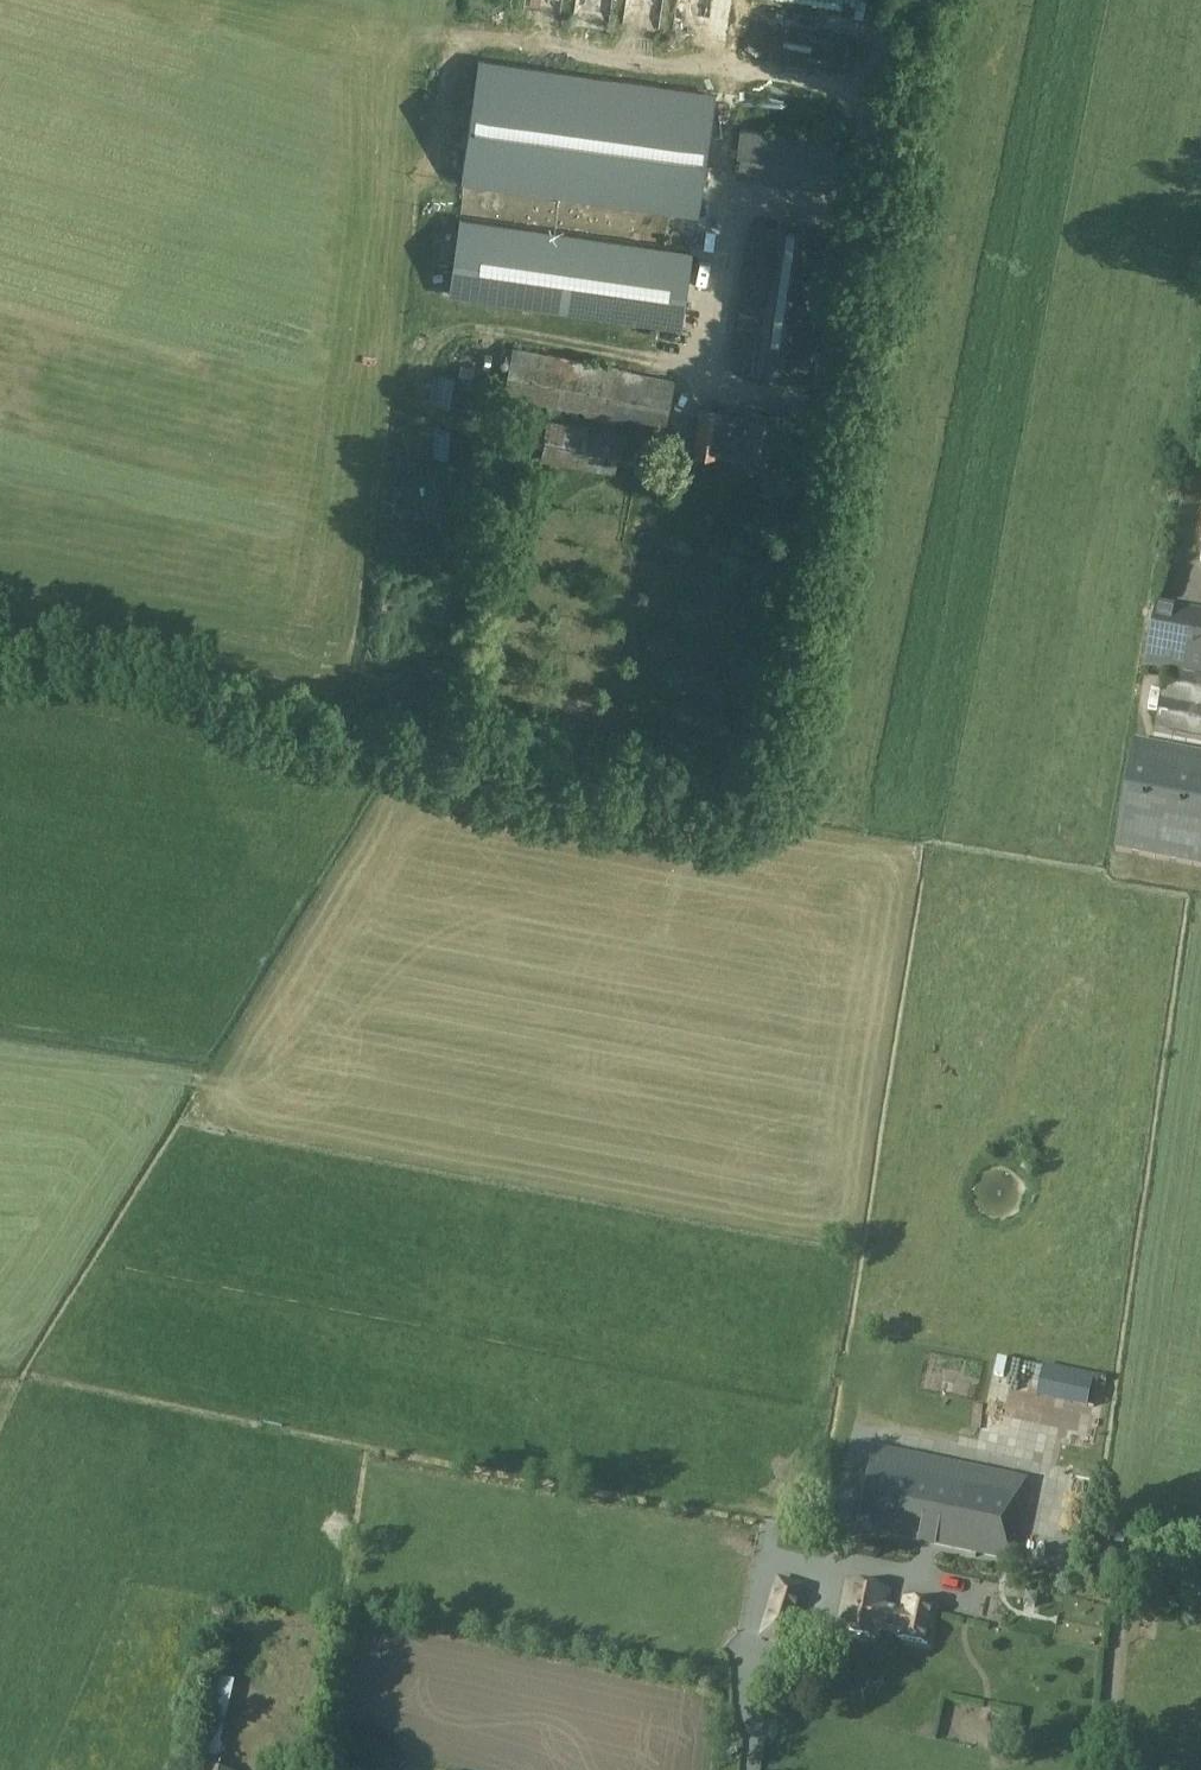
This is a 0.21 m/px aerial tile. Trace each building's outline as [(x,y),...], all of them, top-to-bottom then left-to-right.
[(480,61),(463,179),(698,212),(715,95),(480,61)] [(726,169),(816,180),(822,134),(731,123),(726,169)] [(458,235),(452,278),(450,294),(682,328),(693,250),(461,217),(458,235)] [(829,232),(753,221),(732,369),(809,380),(829,232)] [(666,426),(675,377),(513,346),(504,395),(666,426)] [(731,454),(780,462),(787,415),(745,408),(743,417),(741,430),(738,429),(737,436),(733,436),(731,454)] [(701,411),(695,449),(731,454),(733,436),(737,436),(738,429),(741,430),(743,417),(701,411)] [(526,419),(519,457),(614,475),(621,437),(526,419)] [(1144,667),(1164,671),(1200,678),(1200,620),(1154,611),(1144,667)] [(1155,732),(1200,741),(1200,679),(1166,672),(1155,732)] [(1115,852),(1200,867),(1200,754),(1136,742),(1115,852)] [(1012,1497),(870,1467),(859,1529),(999,1559),(1012,1497)] [(902,1614),(884,1610),(887,1593),(848,1585),(839,1630),(878,1638),(879,1631),(898,1635),(897,1639),(927,1645),(934,1608),(904,1602),(902,1614)] [(1026,1593),(1024,1606),(1036,1609),(1039,1596),(1026,1593)] [(188,1750),(210,1754),(227,1679),(204,1674),(188,1750)]
